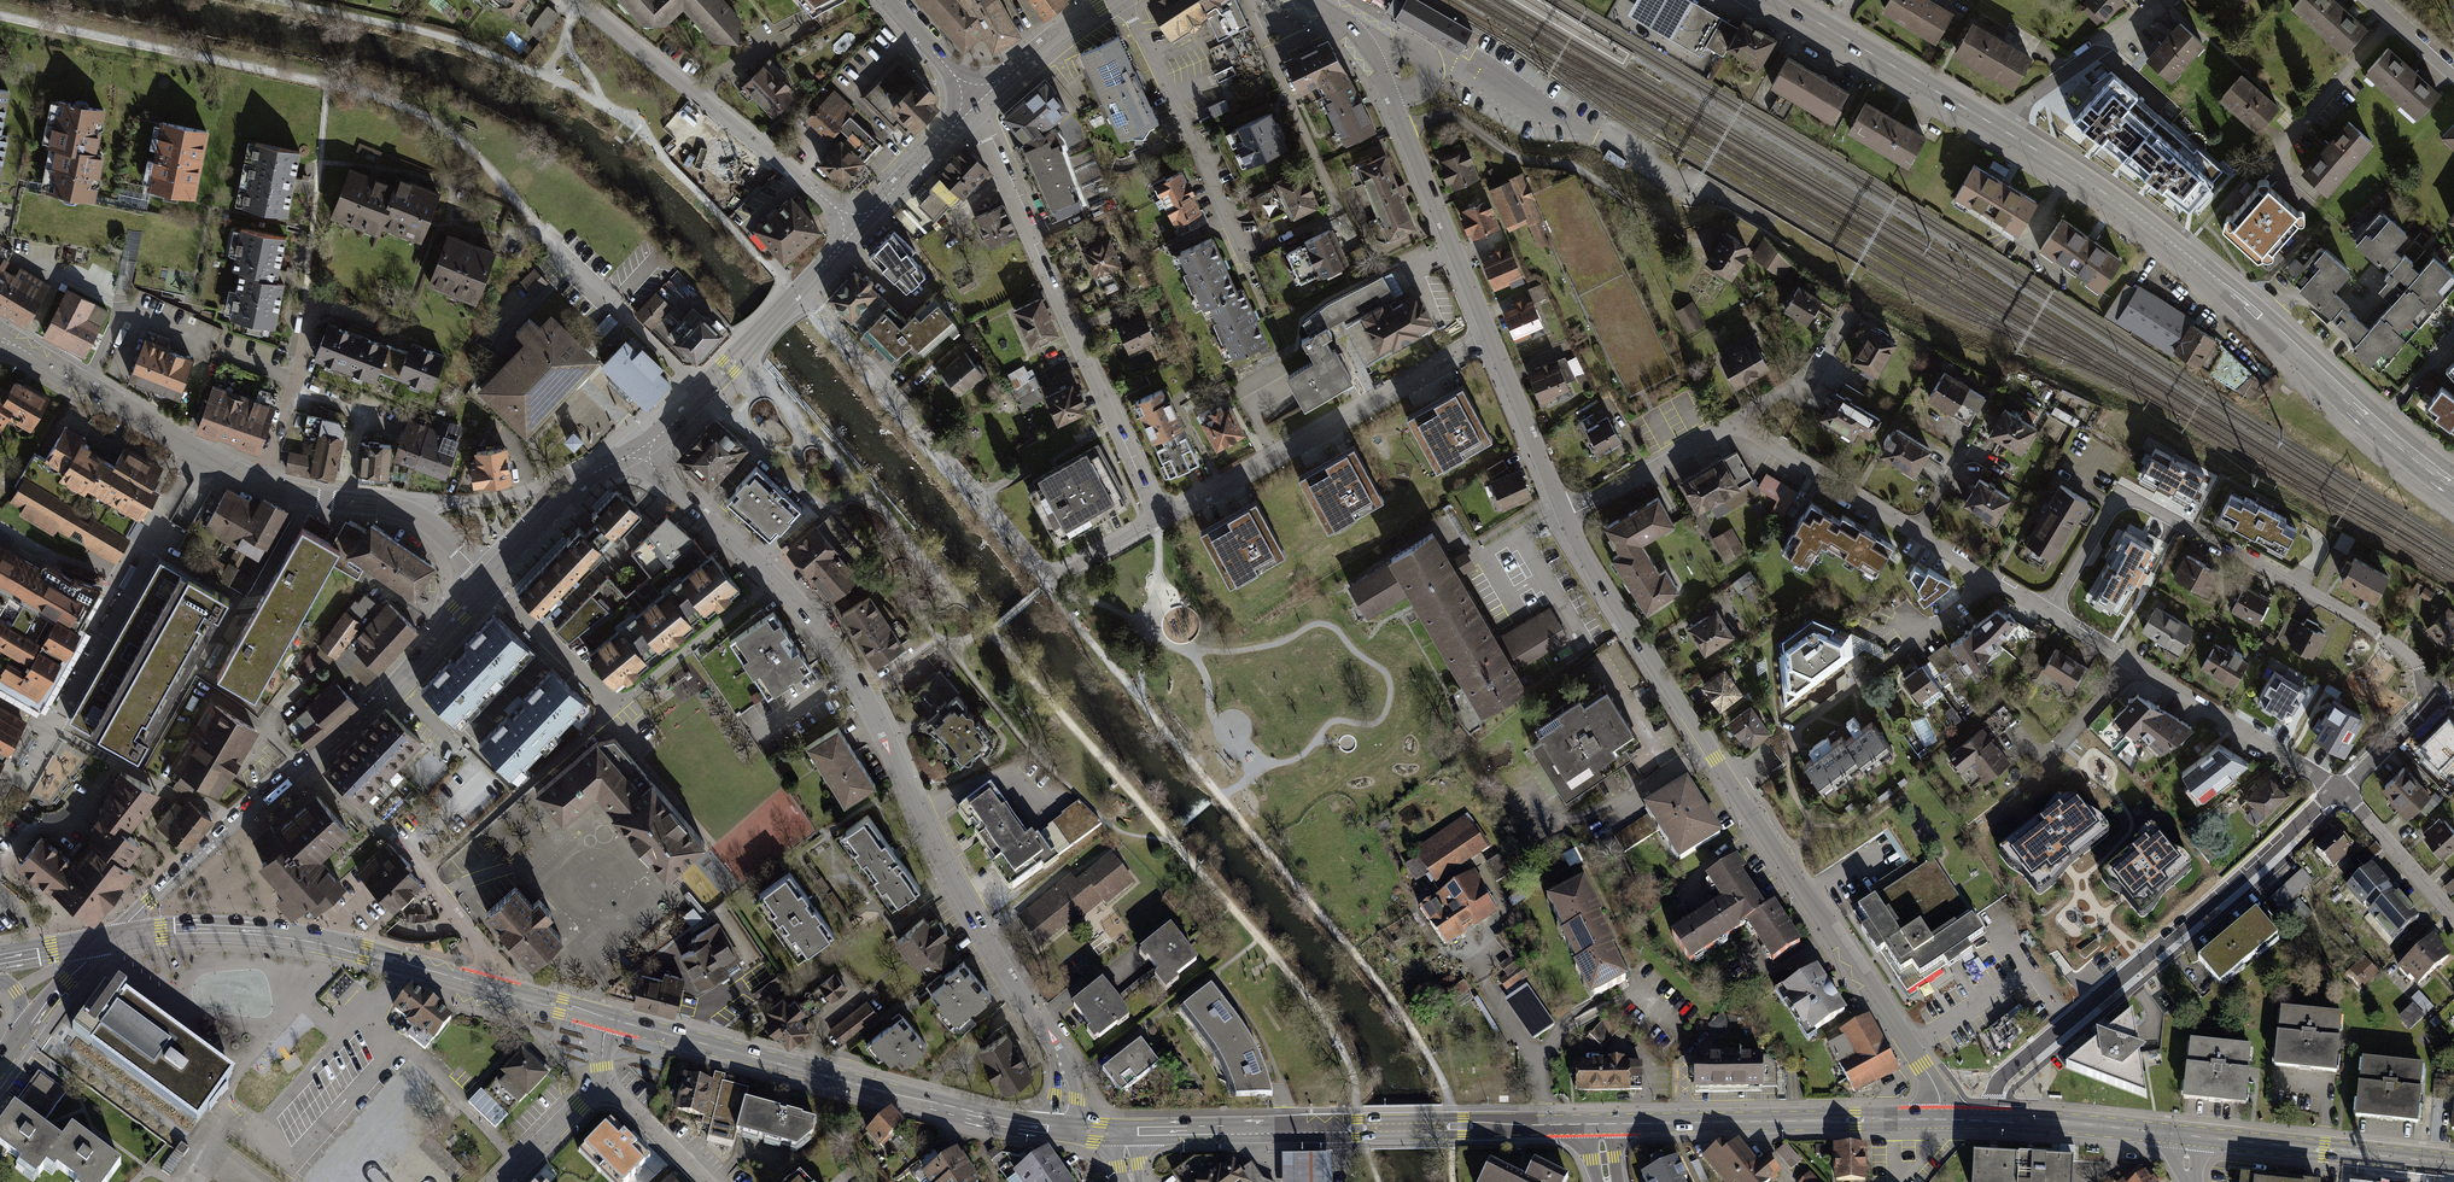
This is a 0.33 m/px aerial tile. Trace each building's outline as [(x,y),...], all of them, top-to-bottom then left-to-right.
[(515,16),(528,0),(496,0),(515,16)] [(642,21),(664,22),(683,5),(714,38),(737,39),(737,16),(723,0),(722,0),(719,2),(717,0),(623,0),(642,21)] [(815,11),(835,0),(804,0),(815,11)] [(968,49),(982,36),(961,0),(921,0),(968,49)] [(982,36),(992,52),(1019,36),(998,0),(961,0),(982,36)] [(1046,18),(1066,2),(1064,0),(1032,0),(1046,18)] [(1151,4),(1174,41),(1200,25),(1201,20),(1208,16),(1218,39),(1248,24),(1237,0),(1156,0),(1151,4)] [(1386,12),(1396,18),(1459,54),(1473,31),(1419,0),(1406,0),(1404,4),(1397,0),(1393,0),(1386,12)] [(1695,1),(1693,0),(1636,0),(1628,14),(1673,40),(1695,1)] [(1913,0),(1888,0),(1878,17),(1934,49),(1950,21),(1913,0)] [(2082,6),(2102,24),(2123,0),(2088,0),(2082,6)] [(2337,0),(2299,0),(2292,8),(2345,54),(2368,28),(2337,0)] [(1673,40),(1701,56),(1706,46),(1724,56),(1728,48),(1739,27),(1695,1),(1673,40)] [(542,40),(562,15),(549,5),(529,30),(542,40)] [(1739,27),(1728,48),(1763,67),(1779,38),(1744,18),(1739,27)] [(2204,41),(2178,18),(2144,57),(2170,80),(2204,41)] [(2025,62),(1969,30),(1953,59),(2009,91),(2025,62)] [(1117,36),(1080,53),(1121,139),(1126,137),(1127,139),(1133,136),(1143,137),(1150,128),(1154,126),(1153,124),(1158,121),(1117,36)] [(1327,41),(1287,61),(1294,76),(1292,77),(1299,92),(1319,82),(1323,83),(1327,91),(1350,80),(1327,41)] [(1234,45),(1226,49),(1231,59),(1239,55),(1234,45)] [(2442,93),(2390,47),(2366,73),(2418,120),(2442,93)] [(1846,90),(1791,58),(1774,86),(1785,92),(1775,110),(1788,118),(1799,101),(1829,119),(1846,90)] [(882,118),(894,129),(899,124),(906,131),(912,125),(914,128),(936,107),(929,100),(934,95),(900,60),(862,96),(882,117),(882,118)] [(795,89),(768,61),(742,86),(769,113),(795,89)] [(1232,66),(1214,74),(1218,82),(1236,74),(1232,66)] [(2240,71),(2218,96),(2258,130),(2279,105),(2240,71)] [(2138,97),(2115,77),(2075,122),(2124,160),(2160,121),(2136,100),(2138,97)] [(1374,130),(1350,80),(1327,91),(1321,95),(1345,145),(1362,138),(1361,136),(1374,130)] [(1044,83),(1005,116),(1026,142),(1049,123),(1066,109),(1044,83)] [(841,143),(822,164),(832,173),(830,175),(830,178),(832,181),(834,183),(838,183),(841,181),(842,183),(855,170),(857,172),(874,154),(871,152),(879,143),(850,116),(855,110),(835,92),(832,95),(827,91),(821,97),(826,101),(809,119),(828,137),(838,126),(849,136),(845,140),(850,145),(849,146),(855,151),(853,154),(841,143)] [(106,107),(55,96),(55,100),(50,99),(42,141),(46,142),(46,146),(48,146),(39,186),(45,187),(45,190),(94,201),(104,152),(97,150),(106,107)] [(1923,135),(1867,102),(1850,132),(1905,164),(1923,135)] [(1273,111),(1235,129),(1251,163),(1290,145),(1286,137),(1288,132),(1281,120),(1277,119),(1273,111)] [(2436,131),(2453,148),(2453,111),(2436,131)] [(209,128),(160,118),(146,187),(195,196),(209,128)] [(2378,143),(2352,119),(2304,171),(2331,195),(2378,143)] [(2195,151),(2160,121),(2124,160),(2191,210),(2224,170),(2198,148),(2195,151)] [(1026,142),(1019,147),(1052,219),(1083,205),(1061,147),(1064,145),(1062,140),(1049,123),(1026,142)] [(300,149),(255,140),(243,205),(288,215),(300,149)] [(708,148),(695,163),(726,190),(749,164),(724,142),(714,154),(708,148)] [(1466,145),(1438,157),(1451,185),(1476,174),(1469,158),(1471,157),(1466,145)] [(988,170),(964,148),(940,174),(942,176),(930,188),(930,194),(920,206),(935,220),(948,207),(953,207),(976,181),(981,185),(991,175),(987,171),(988,170)] [(1609,149),(1604,156),(1621,168),(1626,160),(1609,149)] [(1398,186),(1385,155),(1361,165),(1366,179),(1363,181),(1381,224),(1384,223),(1390,236),(1414,226),(1401,195),(1404,194),(1400,186),(1398,186)] [(395,182),(350,165),(330,216),(379,235),(382,227),(391,204),(387,202),(395,182)] [(1971,168),(1953,198),(2013,234),(2031,204),(1971,168)] [(1246,198),(1260,228),(1290,214),(1292,218),(1316,207),(1311,194),(1313,193),(1307,180),(1305,181),(1300,170),(1275,181),(1276,184),(1246,198)] [(1192,193),(1182,171),(1151,186),(1157,198),(1162,195),(1175,222),(1199,211),(1190,193),(1192,193)] [(1551,239),(1521,171),(1508,176),(1509,178),(1488,187),(1507,229),(1527,220),(1538,245),(1551,239)] [(442,190),(398,174),(395,182),(387,202),(391,204),(382,227),(422,242),(442,190)] [(2298,211),(2269,186),(2270,183),(2269,181),(2266,179),(2262,179),(2259,181),(2258,183),(2259,186),(2233,215),(2230,214),(2226,216),(2223,227),(2258,259),(2263,257),(2267,258),(2271,258),(2274,255),(2273,251),(2299,221),(2303,222),(2305,219),(2305,214),(2304,211),(2301,210),(2298,211)] [(1487,196),(1459,208),(1471,236),(1497,225),(1490,209),(1492,208),(1487,196)] [(815,227),(790,199),(758,227),(782,255),(785,258),(817,230),(815,227)] [(1003,204),(976,217),(989,246),(1017,234),(1003,204)] [(2422,317),(2453,281),(2453,277),(2431,258),(2419,272),(2391,247),(2405,230),(2385,212),(2361,239),(2393,266),(2380,280),(2397,295),(2422,317)] [(1178,228),(1181,234),(1206,222),(1202,214),(1188,221),(1189,223),(1178,228)] [(2128,266),(2072,226),(2051,255),(2108,295),(2128,266)] [(284,236),(240,227),(231,269),(238,270),(229,317),(275,326),(284,281),(275,279),(284,236)] [(1751,245),(1725,227),(1704,259),(1730,276),(1751,245)] [(498,249),(448,230),(428,284),(477,302),(498,249)] [(894,230),(869,255),(906,290),(926,273),(912,253),(915,250),(894,230)] [(1287,252),(1300,282),(1320,273),(1320,275),(1345,264),(1329,230),(1305,240),(1306,243),(1287,252)] [(1211,237),(1180,251),(1189,269),(1185,270),(1193,288),(1196,287),(1205,306),(1210,303),(1236,292),(1211,237)] [(1765,237),(1753,257),(1784,275),(1790,264),(1765,237)] [(1094,239),(1084,244),(1087,250),(1085,251),(1101,286),(1116,279),(1111,269),(1120,264),(1109,240),(1097,246),(1094,239)] [(1481,259),(1493,287),(1509,280),(1510,283),(1523,278),(1510,248),(1505,250),(1502,245),(1491,249),(1494,254),(1481,259)] [(8,259),(0,254),(0,312),(24,327),(50,283),(20,266),(15,273),(3,266),(8,259)] [(2422,317),(2397,295),(2369,327),(2328,292),(2343,276),(2321,257),(2297,285),(2359,340),(2350,349),(2375,371),(2422,317)] [(534,267),(520,282),(535,296),(549,281),(534,267)] [(1132,269),(1124,272),(1131,286),(1139,282),(1132,269)] [(852,321),(878,293),(870,286),(873,282),(866,275),(863,279),(855,271),(828,298),(852,321)] [(1328,303),(1304,321),(1311,333),(1302,339),(1306,348),(1308,347),(1315,360),(1288,375),(1293,383),(1298,391),(1304,403),(1305,405),(1351,379),(1342,361),(1345,359),(1341,352),(1338,355),(1335,349),(1332,351),(1324,338),(1332,334),(1327,326),(1377,298),(1381,305),(1346,325),(1367,363),(1420,333),(1418,330),(1431,323),(1416,296),(1393,309),(1389,301),(1394,298),(1382,276),(1328,303)] [(1781,308),(1806,322),(1820,297),(1796,283),(1781,308)] [(1151,303),(1155,311),(1160,308),(1151,288),(1133,297),(1138,309),(1151,303)] [(1236,292),(1210,303),(1218,320),(1213,322),(1222,341),(1227,339),(1234,357),(1266,343),(1242,289),(1236,292)] [(2215,339),(2136,289),(2119,316),(2238,389),(2252,374),(2215,339)] [(656,291),(635,313),(652,329),(672,307),(656,291)] [(44,337),(84,357),(106,312),(66,292),(44,337)] [(852,321),(891,359),(912,341),(923,353),(957,323),(934,296),(906,320),(878,293),(852,321)] [(1042,294),(1012,306),(1028,346),(1058,334),(1042,294)] [(1501,310),(1513,338),(1529,331),(1530,334),(1543,329),(1531,299),(1525,301),(1523,296),(1512,300),(1514,305),(1501,310)] [(1674,309),(1686,332),(1704,323),(1691,300),(1674,309)] [(698,311),(693,306),(666,335),(672,340),(671,341),(695,363),(723,333),(699,310),(698,311)] [(600,360),(603,357),(553,309),(539,323),(530,315),(517,329),(526,338),(477,388),(528,436),(548,415),(582,379),(600,360)] [(1143,316),(1119,326),(1118,330),(1119,333),(1121,336),(1124,337),(1130,349),(1153,338),(1143,316)] [(329,320),(314,358),(375,382),(379,372),(389,345),(390,344),(329,320)] [(1895,340),(1868,325),(1849,358),(1859,364),(1857,368),(1870,375),(1872,372),(1875,374),(1895,340)] [(168,346),(145,336),(128,379),(179,399),(195,358),(168,347),(168,346)] [(603,362),(602,364),(611,372),(613,374),(625,385),(628,388),(636,396),(645,404),(648,407),(649,406),(663,391),(670,384),(673,381),(661,370),(666,364),(644,344),(640,348),(627,337),(603,362)] [(1753,337),(1718,357),(1735,386),(1769,366),(1753,337)] [(404,350),(389,345),(379,372),(399,380),(400,378),(432,390),(446,353),(412,340),(408,350),(405,349),(404,350)] [(939,370),(957,391),(982,370),(964,349),(939,370)] [(1528,374),(1539,402),(1555,395),(1556,398),(1569,392),(1563,379),(1571,375),(1563,356),(1550,362),(1549,359),(1538,364),(1540,369),(1528,374)] [(2444,368),(2453,378),(2453,359),(2444,368)] [(1984,395),(1942,369),(1926,396),(1951,411),(1949,413),(1967,424),(1984,395)] [(613,374),(611,376),(610,378),(608,379),(631,401),(635,397),(636,396),(613,374)] [(1030,379),(1012,389),(1017,399),(1035,389),(1030,379)] [(40,396),(17,382),(9,396),(3,406),(6,407),(27,419),(40,396)] [(276,405),(213,382),(208,397),(204,395),(196,417),(200,418),(195,432),(217,440),(218,437),(236,444),(235,447),(258,455),(276,405)] [(1838,392),(1832,388),(1816,414),(1850,435),(1855,426),(1866,432),(1877,414),(1854,400),(1859,392),(1843,382),(1838,392)] [(663,391),(649,406),(652,409),(673,387),(670,384),(663,391)] [(1075,396),(1071,385),(1047,397),(1059,421),(1082,410),(1078,403),(1084,401),(1080,393),(1075,396)] [(1462,385),(1415,412),(1421,423),(1413,428),(1430,458),(1439,454),(1445,465),(1476,448),(1472,441),(1489,432),(1462,385)] [(2440,385),(2422,409),(2453,432),(2453,396),(2440,385)] [(1169,462),(1175,474),(1196,465),(1191,454),(1194,453),(1169,399),(1166,400),(1162,390),(1140,399),(1146,411),(1141,414),(1164,465),(1169,462)] [(6,407),(3,406),(9,396),(0,391),(0,418),(6,407)] [(1210,408),(1200,414),(1218,446),(1243,433),(1229,407),(1223,411),(1220,406),(1211,411),(1210,408)] [(2006,408),(1991,433),(2022,451),(2037,426),(2006,408)] [(1591,413),(1577,421),(1584,434),(1589,432),(1600,451),(1619,440),(1605,414),(1595,419),(1591,413)] [(347,422),(307,414),(303,436),(317,439),(315,447),(314,447),(312,455),(289,450),(285,472),(315,478),(315,479),(328,482),(329,478),(335,479),(347,422)] [(430,427),(409,419),(394,458),(415,466),(429,430),(430,427)] [(715,419),(679,458),(709,486),(745,447),(715,419)] [(86,434),(66,423),(47,455),(67,467),(83,439),(86,434)] [(437,433),(429,430),(415,466),(445,476),(461,432),(440,424),(437,433)] [(1882,452),(1914,471),(1929,446),(1896,427),(1892,434),(1888,432),(1883,440),(1887,442),(1882,452)] [(585,437),(575,428),(569,434),(565,439),(575,448),(578,444),(585,437)] [(98,457),(103,450),(83,439),(67,467),(63,474),(82,485),(98,457)] [(390,444),(378,443),(378,442),(370,441),(370,443),(361,442),(358,482),(387,485),(390,444)] [(1098,443),(1062,463),(1094,523),(1128,503),(1124,496),(1127,495),(1098,443)] [(508,445),(475,450),(476,462),(471,462),(474,485),(480,484),(480,486),(514,481),(508,445)] [(1354,445),(1306,472),(1313,483),(1304,488),(1322,519),(1330,515),(1336,526),(1368,508),(1364,501),(1380,492),(1354,445)] [(144,485),(156,467),(126,449),(115,467),(96,498),(102,502),(91,520),(76,510),(71,507),(58,528),(81,541),(112,560),(153,491),(144,485)] [(2203,475),(2156,449),(2142,474),(2189,500),(2203,475)] [(1721,457),(1678,479),(1695,510),(1709,503),(1715,515),(1758,493),(1737,453),(1723,461),(1721,457)] [(96,498),(115,467),(98,457),(82,485),(80,488),(96,498)] [(1034,482),(1026,486),(1057,543),(1094,523),(1062,463),(1033,479),(1034,482)] [(737,489),(728,499),(770,536),(778,528),(780,530),(801,507),(756,465),(736,488),(737,489)] [(1520,468),(1493,478),(1503,505),(1530,494),(1520,468)] [(1797,492),(1767,474),(1758,488),(1776,499),(1769,511),(1781,518),(1797,492)] [(2009,496),(1978,477),(1963,501),(1994,521),(2009,496)] [(71,507),(25,480),(13,501),(58,528),(71,507)] [(2061,482),(2026,539),(2055,556),(2090,500),(2061,482)] [(522,584),(516,591),(542,616),(604,552),(598,546),(605,539),(612,532),(618,538),(642,514),(635,507),(636,505),(626,494),(623,497),(616,489),(592,514),(598,520),(592,527),(586,533),(579,526),(522,584)] [(259,508),(227,490),(205,527),(237,545),(259,508)] [(2242,500),(2231,494),(2218,517),(2284,552),(2297,528),(2284,521),(2286,518),(2244,495),(2242,500)] [(1620,518),(1606,526),(1612,535),(1609,537),(1614,545),(1617,543),(1621,552),(1640,542),(1673,523),(1658,497),(1646,503),(1647,504),(1638,509),(1634,509),(1630,511),(1628,514),(1620,519),(1620,518)] [(259,508),(237,545),(219,579),(228,584),(236,568),(239,570),(249,552),(259,557),(284,511),(263,499),(259,508)] [(1256,500),(1208,526),(1215,537),(1206,542),(1224,573),(1232,569),(1238,580),(1270,562),(1266,555),(1282,546),(1256,500)] [(1822,543),(1838,517),(1809,500),(1779,549),(1808,566),(1822,543)] [(1894,544),(1841,512),(1838,517),(1822,543),(1875,575),(1894,544)] [(631,551),(649,574),(646,577),(660,594),(663,592),(676,581),(663,566),(670,560),(673,563),(694,547),(691,543),(695,540),(666,515),(631,551)] [(431,564),(371,524),(365,533),(346,523),(333,546),(340,550),(332,563),(358,578),(367,563),(378,571),(379,569),(387,574),(386,576),(404,588),(405,586),(414,593),(431,564)] [(817,525),(788,550),(831,598),(859,573),(817,525)] [(333,546),(303,528),(261,602),(298,622),(332,563),(340,550),(333,546)] [(1732,528),(1714,537),(1721,550),(1739,540),(1732,528)] [(838,538),(848,541),(850,533),(840,530),(838,538)] [(2355,537),(2342,531),(2335,545),(2348,551),(2355,537)] [(2147,544),(2125,532),(2117,546),(2120,547),(2103,574),(2092,594),(2117,611),(2132,589),(2153,549),(2147,544)] [(1457,574),(1464,569),(1457,558),(1450,563),(1432,533),(1391,557),(1393,560),(1349,587),(1366,615),(1411,589),(1420,605),(1483,711),(1524,688),(1513,669),(1553,646),(1568,637),(1550,607),(1496,639),(1457,574)] [(11,592),(25,599),(39,607),(52,615),(75,628),(98,587),(44,557),(40,565),(0,542),(0,585),(11,592)] [(1640,542),(1621,552),(1613,557),(1626,577),(1627,576),(1632,585),(1631,585),(1646,609),(1658,601),(1657,599),(1665,594),(1666,595),(1677,588),(1665,569),(1660,572),(1640,542)] [(2187,551),(2176,569),(2174,572),(2208,592),(2221,571),(2187,551)] [(684,581),(675,588),(695,611),(702,606),(708,614),(739,588),(710,553),(681,577),(684,581)] [(2388,572),(2353,553),(2340,577),(2374,597),(2388,572)] [(103,738),(194,579),(159,559),(93,675),(88,684),(68,719),(103,738)] [(1748,569),(1732,580),(1740,591),(1756,580),(1748,569)] [(1930,575),(1918,569),(1913,577),(1926,594),(1920,598),(1927,607),(1951,588),(1954,583),(1932,571),(1930,575)] [(626,594),(608,575),(555,629),(569,642),(578,634),(592,650),(618,629),(636,614),(643,608),(629,591),(626,594)] [(194,579),(103,738),(138,758),(164,712),(228,599),(194,579)] [(0,585),(0,611),(11,592),(0,585)] [(2269,598),(2244,586),(2233,607),(2258,619),(2269,598)] [(2433,592),(2425,587),(2421,594),(2428,599),(2433,592)] [(656,643),(662,651),(694,625),(688,617),(695,611),(675,588),(666,596),(663,592),(660,594),(643,608),(636,614),(639,617),(630,625),(649,648),(656,643)] [(877,607),(869,596),(842,614),(875,663),(882,659),(885,663),(906,649),(901,644),(911,635),(882,604),(877,607)] [(377,670),(417,628),(389,604),(378,617),(374,613),(378,608),(363,597),(356,606),(352,604),(322,645),(348,665),(360,653),(377,670)] [(39,607),(25,599),(13,621),(1,642),(28,657),(35,644),(40,636),(26,629),(39,607)] [(298,622),(261,602),(219,677),(256,697),(298,622)] [(1715,607),(1687,625),(1703,651),(1732,632),(1715,607)] [(1995,607),(1979,619),(1996,643),(2014,619),(1995,607)] [(2155,607),(2145,626),(2143,628),(2177,648),(2189,627),(2155,607)] [(2448,608),(2427,629),(2446,646),(2453,638),(2453,614),(2448,608)] [(810,665),(773,612),(731,641),(740,655),(748,649),(766,675),(758,680),(768,694),(789,680),(786,676),(793,672),(795,675),(810,665)] [(1,642),(13,621),(0,613),(0,641),(1,642)] [(451,659),(421,689),(462,729),(536,654),(494,613),(464,644),(467,647),(454,661),(451,659)] [(40,636),(35,644),(58,658),(75,628),(52,615),(40,636)] [(2292,615),(2282,633),(2280,636),(2314,656),(2326,635),(2292,615)] [(1772,647),(1773,649),(1781,712),(1853,658),(1862,650),(1883,657),(1883,646),(1812,616),(1776,641),(1777,644),(1772,647)] [(1979,619),(1961,632),(1981,660),(1983,657),(1984,658),(1999,647),(1996,643),(1979,619)] [(588,653),(617,688),(648,662),(642,654),(649,648),(630,625),(621,632),(618,629),(592,650),(588,653)] [(1959,659),(1954,662),(1962,673),(1981,660),(1961,632),(1947,642),(1959,659)] [(9,660),(0,676),(0,677),(10,683),(36,697),(58,658),(35,644),(28,657),(22,667),(9,660)] [(1944,644),(1935,650),(1946,665),(1955,658),(1944,644)] [(2247,662),(2215,644),(2202,666),(2234,684),(2247,662)] [(2085,664),(2056,647),(2043,669),(2072,686),(2085,664)] [(1935,650),(1925,658),(1936,673),(1946,665),(1935,650)] [(1919,666),(1900,679),(1919,706),(1938,693),(1919,666)] [(552,667),(479,744),(517,780),(591,704),(552,667)] [(961,693),(940,670),(910,695),(927,715),(922,719),(961,764),(975,751),(973,749),(990,734),(978,720),(975,723),(973,720),(974,717),(973,714),(971,712),(969,711),(966,712),(965,710),(968,707),(958,696),(961,693)] [(1724,670),(1704,684),(1720,706),(1740,692),(1724,670)] [(2305,690),(2275,672),(2258,699),(2288,717),(2305,690)] [(319,683),(324,689),(334,680),(329,675),(319,683)] [(1597,679),(1536,720),(1546,736),(1534,744),(1568,796),(1628,757),(1616,739),(1631,730),(1597,679)] [(287,721),(290,724),(287,726),(296,737),(300,733),(308,743),(354,703),(337,684),(322,697),(319,694),(314,698),(317,701),(300,715),(297,712),(287,721)] [(751,697),(755,703),(761,698),(757,693),(751,697)] [(2123,725),(2128,730),(2154,703),(2135,693),(2109,719),(2119,728),(2123,725)] [(2338,701),(2318,735),(2340,749),(2360,715),(2338,701)] [(2154,703),(2128,730),(2143,744),(2147,740),(2172,713),(2154,703)] [(253,730),(215,707),(198,736),(236,759),(253,730)] [(1750,707),(1731,721),(1741,735),(1745,732),(1752,742),(1768,730),(1750,707)] [(386,708),(360,735),(394,768),(400,762),(420,741),(386,708)] [(2172,713),(2147,740),(2159,751),(2193,726),(2172,713)] [(23,728),(0,714),(0,766),(23,728)] [(1923,746),(1938,742),(1929,715),(1915,720),(1923,746)] [(1854,733),(1843,741),(1860,764),(1864,769),(1892,748),(1872,721),(1862,728),(1854,717),(1846,722),(1854,733)] [(2420,747),(2439,766),(2453,752),(2453,725),(2448,719),(2420,747)] [(838,726),(807,746),(812,755),(815,753),(821,761),(818,763),(824,772),(827,771),(830,776),(827,778),(833,787),(836,785),(842,794),(839,796),(844,805),(876,785),(838,726)] [(1982,726),(1947,753),(1960,771),(1970,764),(1981,779),(2007,759),(1982,726)] [(394,768),(360,735),(326,770),(360,803),(378,785),(385,792),(392,785),(385,777),(394,768)] [(236,759),(198,736),(175,775),(180,779),(176,786),(188,793),(197,778),(218,791),(236,759)] [(36,741),(30,737),(15,763),(21,767),(36,741)] [(1843,741),(1841,738),(1833,744),(1828,737),(1810,750),(1814,757),(1804,765),(1823,791),(1860,764),(1843,741)] [(598,743),(538,794),(563,823),(597,794),(661,871),(665,876),(704,843),(616,739),(598,743)] [(2248,761),(2219,743),(2182,772),(2201,797),(2248,761)] [(2108,751),(2102,755),(2110,767),(2116,763),(2108,751)] [(2086,775),(2097,767),(2086,753),(2075,761),(2086,775)] [(2055,761),(2047,767),(2044,769),(2051,778),(2061,770),(2055,761)] [(2403,767),(2385,787),(2410,810),(2428,790),(2403,767)] [(91,838),(94,840),(124,863),(140,842),(128,832),(134,823),(131,821),(154,790),(124,775),(104,801),(109,805),(97,821),(101,825),(91,838)] [(2268,775),(2245,797),(2254,807),(2246,814),(2254,823),(2262,815),(2286,793),(2268,775)] [(1685,779),(1642,806),(1676,861),(1720,833),(1685,779)] [(409,784),(380,811),(389,821),(418,794),(409,784)] [(992,790),(962,811),(1017,888),(1053,863),(1034,837),(1028,841),(992,790)] [(262,863),(283,887),(316,857),(348,829),(317,795),(276,832),(272,826),(256,840),(270,856),(262,863)] [(1936,796),(1887,828),(1917,872),(1934,861),(1968,912),(2004,890),(1963,829),(1936,796)] [(156,824),(188,849),(200,835),(177,817),(184,808),(174,800),(156,824)] [(2006,852),(2036,891),(2103,840),(2073,801),(2006,852)] [(204,813),(189,802),(184,808),(177,817),(200,835),(211,820),(212,817),(212,814),(211,812),(207,809),(204,813)] [(1079,805),(1034,837),(1053,863),(1098,831),(1079,805)] [(1466,815),(1425,842),(1432,851),(1455,835),(1471,859),(1488,847),(1466,815)] [(921,893),(870,816),(846,832),(897,909),(921,893)] [(2422,835),(2441,857),(2453,845),(2453,832),(2441,817),(2422,835)] [(2332,828),(2313,846),(2333,868),(2352,850),(2332,828)] [(1402,864),(1413,881),(1427,872),(1434,883),(1471,859),(1455,835),(1432,851),(1425,842),(1413,851),(1416,855),(1402,864)] [(2154,836),(2107,878),(2141,916),(2188,873),(2154,836)] [(75,864),(40,837),(19,864),(56,892),(58,889),(78,905),(97,919),(123,885),(121,883),(132,869),(124,863),(94,840),(75,864)] [(387,842),(357,871),(392,908),(419,882),(407,870),(411,867),(387,842)] [(1132,883),(1111,855),(1076,883),(1071,876),(1019,915),(1040,947),(1103,900),(1106,903),(1132,883)] [(341,885),(316,857),(283,887),(288,892),(280,899),(294,914),(307,902),(314,909),(341,885)] [(1502,881),(1512,870),(1500,857),(1489,867),(1502,881)] [(1748,925),(1769,911),(1744,874),(1748,871),(1739,858),(1707,879),(1723,902),(1741,929),(1748,925)] [(1917,872),(1875,899),(1900,937),(1920,924),(1929,938),(1968,912),(1934,861),(1917,872)] [(2371,866),(2345,889),(2392,940),(2418,918),(2371,866)] [(2301,868),(2271,898),(2282,909),(2312,880),(2301,868)] [(836,931),(792,870),(756,895),(800,956),(836,931)] [(1446,910),(1463,934),(1497,911),(1472,873),(1431,901),(1440,914),(1446,910)] [(1578,967),(1610,950),(1596,922),(1601,920),(1582,883),(1548,900),(1565,934),(1562,935),(1578,967)] [(486,912),(532,964),(561,939),(546,921),(554,915),(540,899),(532,905),(515,886),(486,912)] [(1875,899),(1858,910),(1868,925),(1864,928),(1880,952),(1884,949),(1900,974),(1912,966),(1919,978),(1944,961),(1947,965),(1970,950),(1967,946),(1983,935),(1972,918),(1933,943),(1929,938),(1920,924),(1900,937),(1875,899)] [(1431,901),(1419,909),(1445,947),(1463,934),(1446,910),(1440,914),(1431,901)] [(1693,963),(1741,929),(1723,902),(1674,935),(1693,963)] [(1804,944),(1777,905),(1769,911),(1748,925),(1775,964),(1804,944)] [(2255,911),(2194,958),(2214,983),(2274,935),(2255,911)] [(930,926),(922,917),(894,942),(903,953),(906,951),(919,965),(945,943),(941,938),(948,932),(938,920),(930,926)] [(737,960),(716,922),(688,941),(693,948),(678,956),(697,987),(717,976),(719,979),(738,968),(734,962),(737,960)] [(1198,960),(1171,926),(1141,950),(1169,983),(1198,960)] [(2435,935),(2415,952),(2433,972),(2449,958),(2441,949),(2444,946),(2435,935)] [(954,952),(945,943),(919,965),(927,975),(954,952)] [(1591,999),(1626,982),(1610,950),(1578,967),(1576,968),(1591,999)] [(2433,972),(2415,952),(2397,968),(2406,979),(2409,977),(2417,986),(2433,972)] [(2364,955),(2348,967),(2363,985),(2378,973),(2364,955)] [(927,991),(944,1011),(939,1015),(949,1027),(972,1007),(974,1008),(989,995),(962,962),(927,991)] [(1499,982),(1505,990),(1526,974),(1520,966),(1499,982)] [(1816,967),(1782,989),(1811,1034),(1844,1012),(1816,967)] [(685,977),(642,968),(634,1002),(677,1011),(685,977)] [(845,990),(834,972),(817,983),(828,1000),(845,990)] [(778,975),(756,992),(764,1003),(786,986),(778,975)] [(197,1121),(232,1072),(124,995),(122,998),(120,997),(127,987),(119,981),(112,990),(105,985),(72,1031),(197,1121)] [(1103,981),(1072,1005),(1099,1039),(1129,1015),(1103,981)] [(1527,986),(1507,1000),(1535,1039),(1554,1025),(1527,986)] [(425,1049),(449,1018),(411,988),(395,1009),(411,1021),(408,1025),(414,1030),(409,1036),(425,1049)] [(1183,1009),(1218,1055),(1245,1034),(1235,1019),(1222,1002),(1210,988),(1183,1009)] [(2426,1016),(2435,1007),(2421,992),(2412,1001),(2426,1016)] [(804,1011),(794,997),(786,1003),(781,996),(766,1008),(771,1014),(762,1021),(774,1035),(775,1034),(786,1047),(808,1029),(797,1016),(804,1011)] [(876,1015),(865,1001),(827,1030),(839,1045),(876,1015)] [(1991,1029),(2005,1046),(2033,1023),(2019,1006),(2012,1012),(2015,1016),(2009,1021),(2005,1017),(1991,1029)] [(2414,1006),(2399,1019),(2409,1030),(2423,1017),(2414,1006)] [(927,1045),(898,1010),(888,1018),(891,1021),(869,1039),(889,1063),(893,1059),(900,1067),(907,1061),(910,1064),(919,1056),(917,1054),(927,1045)] [(2338,1016),(2282,1010),(2276,1064),(2332,1070),(2338,1016)] [(2133,1014),(2066,1068),(2147,1099),(2133,1014)] [(1869,1016),(1841,1031),(1845,1038),(1829,1046),(1854,1091),(1897,1068),(1869,1016)] [(1604,1023),(1591,1034),(1603,1047),(1616,1035),(1604,1023)] [(1017,1050),(1007,1033),(980,1049),(988,1060),(985,1062),(996,1079),(998,1078),(1005,1090),(1032,1073),(1021,1056),(1016,1059),(1012,1053),(1017,1050)] [(1245,1034),(1218,1055),(1224,1066),(1232,1082),(1235,1097),(1271,1096),(1264,1073),(1257,1052),(1245,1034)] [(1141,1042),(1104,1071),(1121,1093),(1158,1065),(1141,1042)] [(2248,1049),(2187,1045),(2183,1099),(2244,1103),(2248,1049)] [(551,1073),(526,1050),(485,1093),(509,1116),(551,1073)] [(1762,1056),(1695,1057),(1695,1089),(1762,1089),(1762,1056)] [(2420,1069),(2364,1062),(2358,1116),(2414,1123),(2420,1069)] [(1639,1063),(1577,1063),(1577,1090),(1639,1090),(1639,1063)] [(714,1074),(711,1084),(701,1119),(700,1124),(707,1126),(704,1136),(731,1143),(733,1133),(742,1104),(745,1090),(720,1083),(722,1076),(714,1074)] [(40,1077),(23,1099),(47,1117),(64,1096),(40,1077)] [(711,1084),(682,1077),(673,1111),(701,1119),(711,1084)] [(482,1091),(469,1104),(496,1129),(508,1117),(482,1091)] [(20,1101),(0,1127),(0,1154),(5,1148),(42,1176),(51,1164),(70,1139),(20,1101)] [(814,1123),(742,1104),(733,1133),(793,1150),(811,1136),(814,1123)] [(890,1109),(868,1129),(882,1144),(903,1124),(890,1109)] [(651,1158),(611,1119),(585,1146),(622,1181),(627,1181),(651,1158)] [(51,1164),(74,1181),(102,1181),(119,1161),(78,1129),(70,1139),(51,1164)] [(1702,1159),(1723,1181),(1765,1181),(1779,1170),(1765,1154),(1756,1162),(1737,1140),(1727,1149),(1721,1142),(1702,1159)] [(1784,1143),(1775,1152),(1790,1169),(1800,1161),(1784,1143)] [(1866,1146),(1836,1147),(1836,1181),(1866,1180),(1866,1146)] [(1048,1149),(1037,1156),(1032,1149),(1029,1149),(1023,1154),(1027,1160),(1023,1162),(1024,1164),(1014,1171),(1015,1173),(1006,1180),(1008,1181),(1071,1181),(1062,1169),(1061,1170),(1056,1163),(1057,1162),(1048,1149)] [(956,1150),(922,1175),(928,1181),(943,1181),(965,1166),(967,1164),(956,1150)] [(1639,1176),(1642,1181),(1686,1181),(1677,1161),(1666,1166),(1660,1152),(1647,1158),(1652,1170),(1639,1176)] [(1333,1172),(1331,1153),(1282,1154),(1282,1172),(1283,1181),(1332,1181),(1333,1172)] [(1172,1172),(1179,1181),(1270,1181),(1263,1179),(1251,1164),(1241,1171),(1233,1161),(1233,1157),(1194,1158),(1172,1172)] [(2043,1160),(1975,1157),(1974,1181),(2042,1181),(2043,1160)] [(1690,1163),(1699,1181),(1708,1181),(1698,1160),(1690,1163)] [(2043,1160),(2042,1181),(2073,1181),(2074,1161),(2043,1160)] [(1526,1179),(1492,1162),(1482,1181),(1566,1181),(1568,1178),(1535,1162),(1526,1179)] [(943,1181),(977,1181),(965,1166),(943,1181)] [(2123,1181),(2153,1181),(2143,1168),(2123,1181)] [(1811,1173),(1802,1181),(1821,1181),(1811,1173)]
